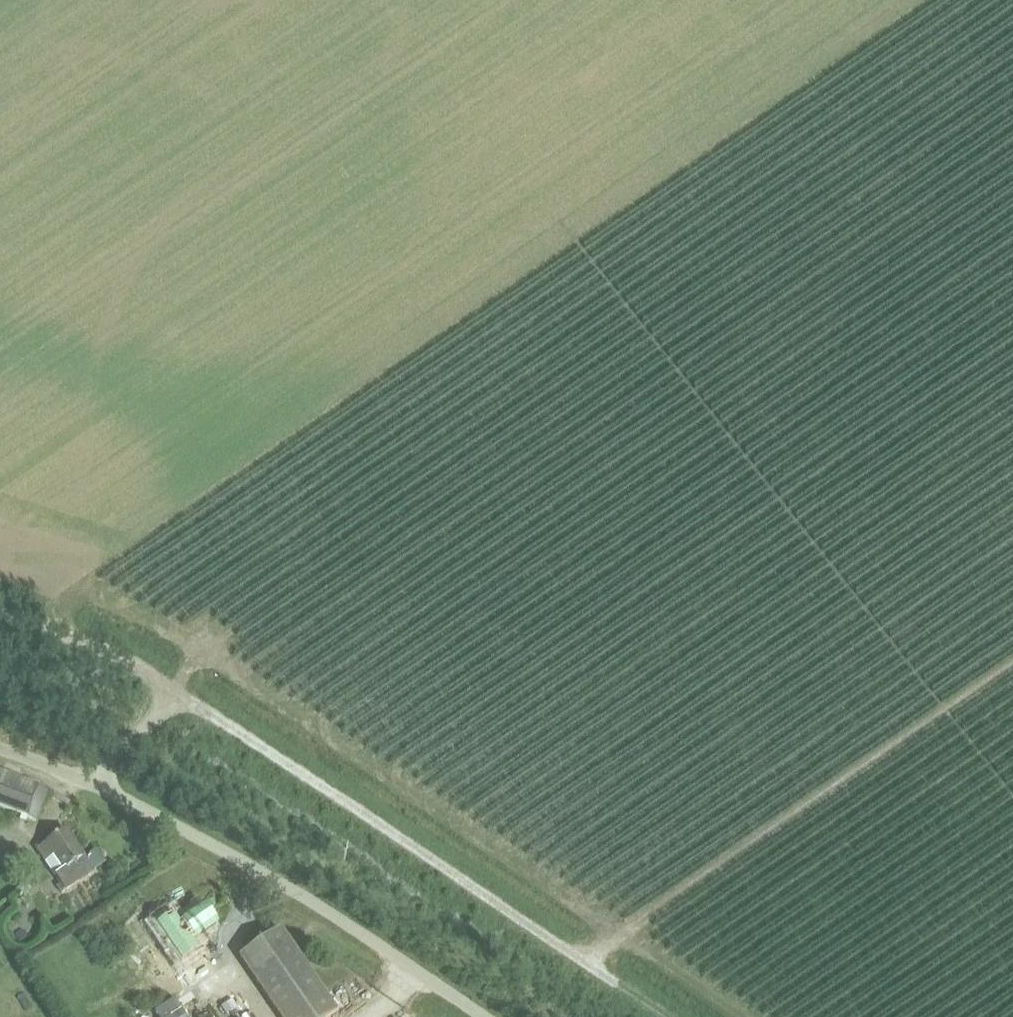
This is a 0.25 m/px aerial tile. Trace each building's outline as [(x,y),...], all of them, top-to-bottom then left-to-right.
[(22,816),(27,818),(37,822),(48,792),(0,774),(0,808),(22,816)] [(66,831),(45,846),(53,858),(46,863),(56,877),(61,884),(57,887),(62,894),(66,891),(94,872),(85,860),(84,858),(85,858),(66,831)] [(194,941),(217,926),(203,906),(144,947),(154,961),(168,951),(165,947),(171,943),(183,960),(200,949),(194,941)] [(24,927),(14,934),(20,944),(30,937),(24,927)] [(240,957),(280,1016),(329,1016),(337,1012),(281,930),(240,957)] [(154,1013),(156,1016),(186,1016),(175,999),(154,1013)]
